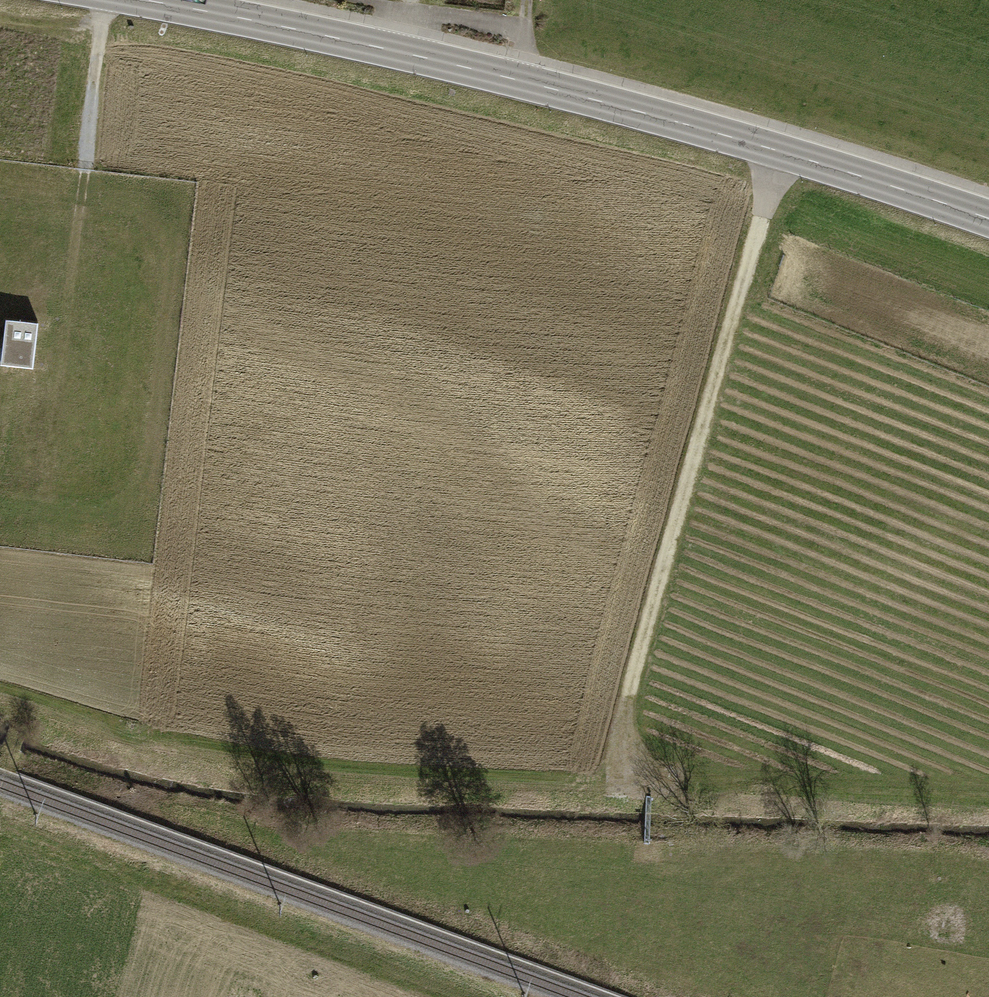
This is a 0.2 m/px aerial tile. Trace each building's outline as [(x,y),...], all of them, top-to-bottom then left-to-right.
[(2,316),(0,337),(0,361),(26,364),(31,319),(2,316)]
